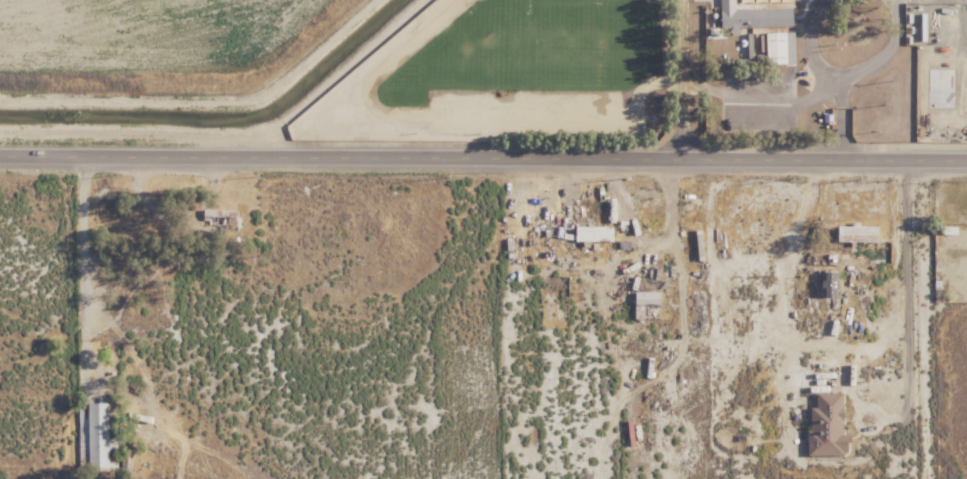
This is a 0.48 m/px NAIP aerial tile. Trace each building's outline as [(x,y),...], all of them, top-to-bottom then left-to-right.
[(719,10),(719,5),(733,5),(733,10),(768,9),(768,27),(719,28),(719,10)] [(764,33),(784,33),(785,64),(765,64),(764,33)] [(856,225),(834,224),(834,241),(874,241),(874,226),(856,225)] [(572,240),(610,241),(610,226),(573,225),(572,240)] [(659,304),(658,291),(631,291),(631,304),(659,304)] [(805,455),(843,455),(843,434),(839,434),(839,392),(811,392),(812,407),(805,407),(805,455)] [(109,401),(90,401),(91,466),(118,466),(117,437),(110,437),(109,401)]
